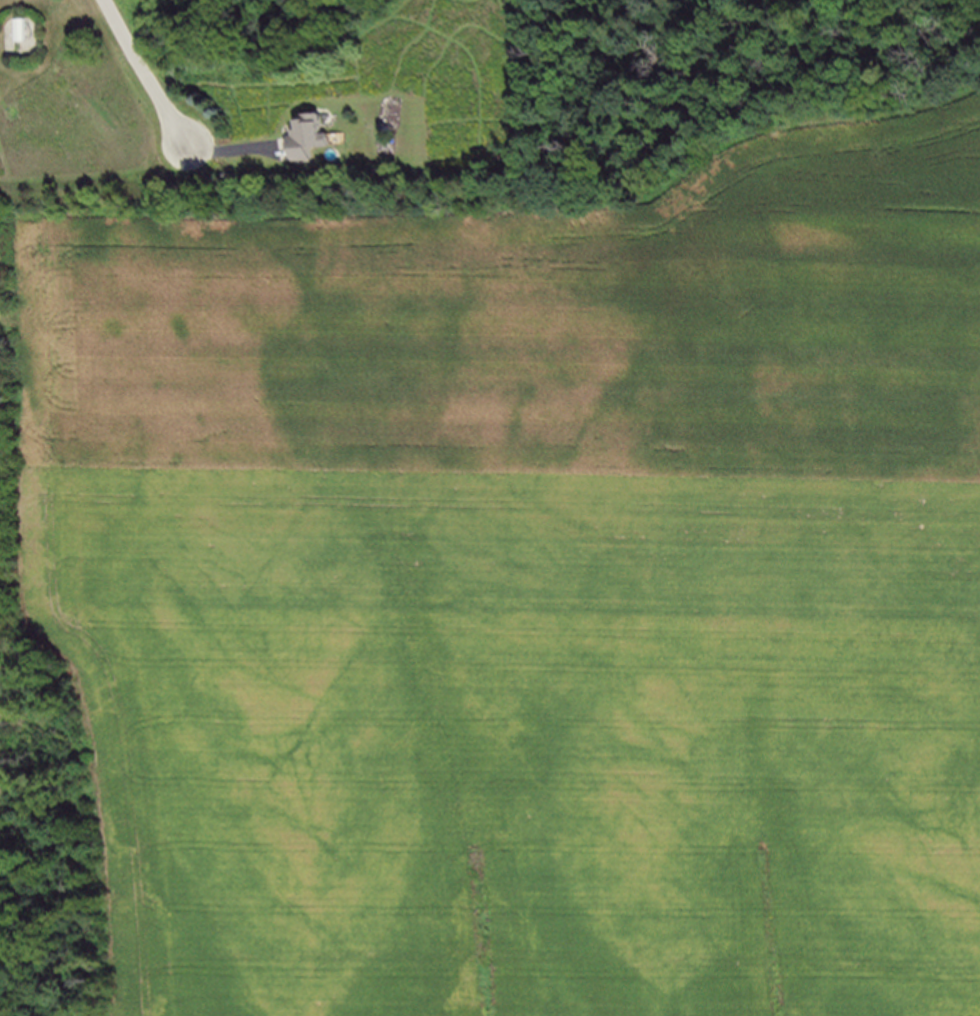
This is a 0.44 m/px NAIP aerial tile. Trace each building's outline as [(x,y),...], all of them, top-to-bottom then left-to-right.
[(325,120),(295,119),(295,162),(325,162),(325,120)]
